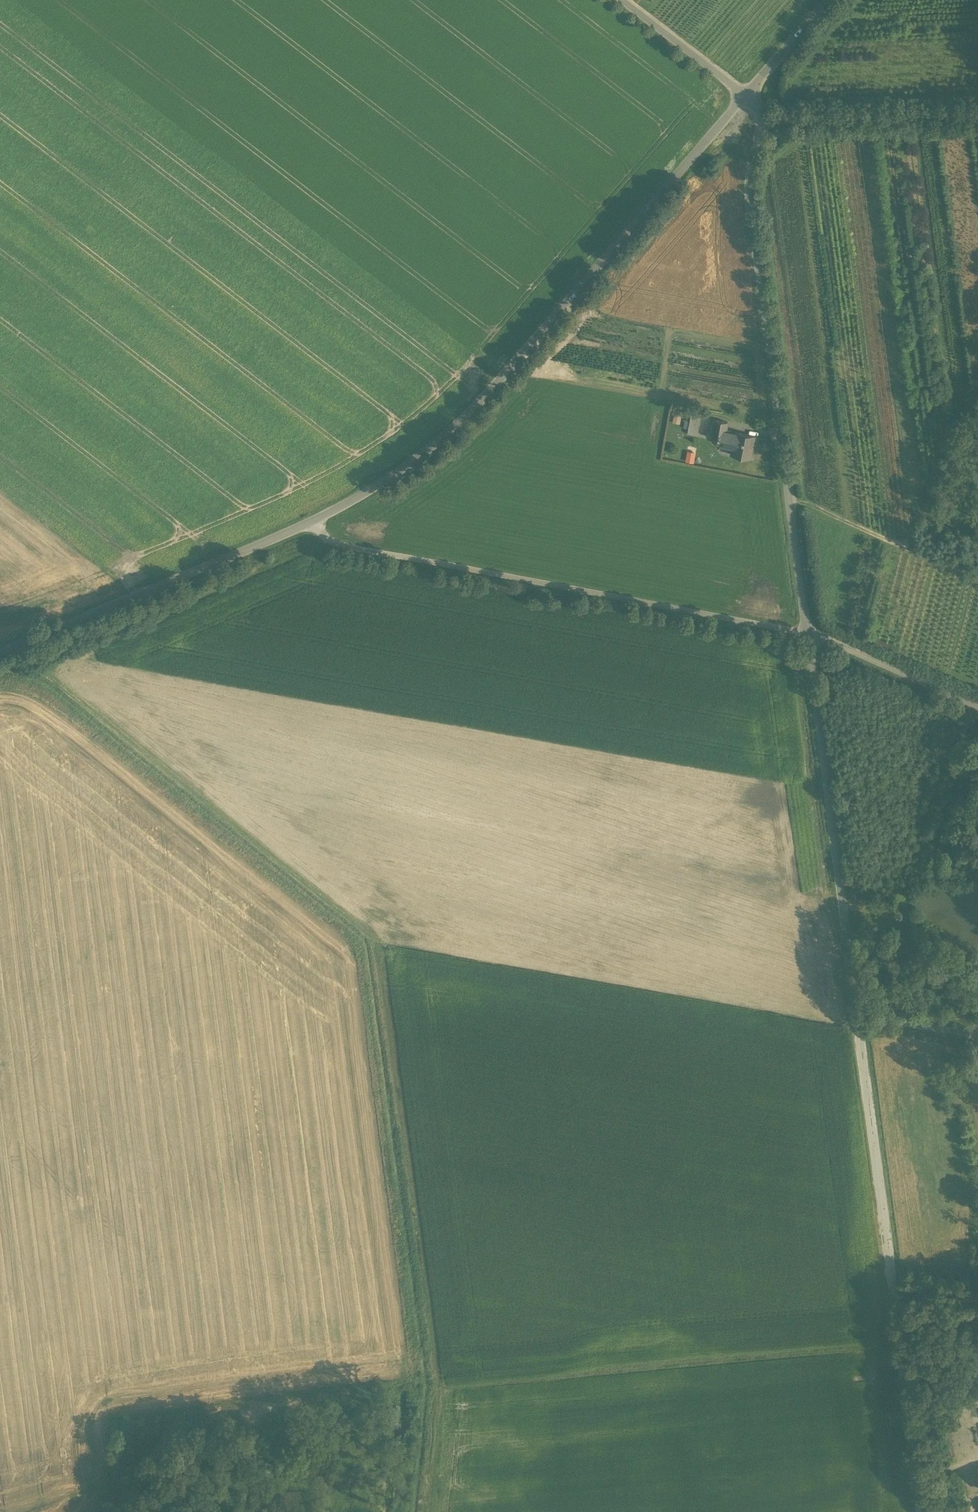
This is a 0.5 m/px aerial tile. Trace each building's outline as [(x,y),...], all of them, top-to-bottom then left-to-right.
[(701,416),(691,414),(687,432),(697,434),(701,416)] [(728,422),(714,419),(710,438),(725,440),(725,438),(727,430),(728,422)] [(755,435),(727,430),(725,438),(735,440),(732,455),(750,458),(755,435)]
